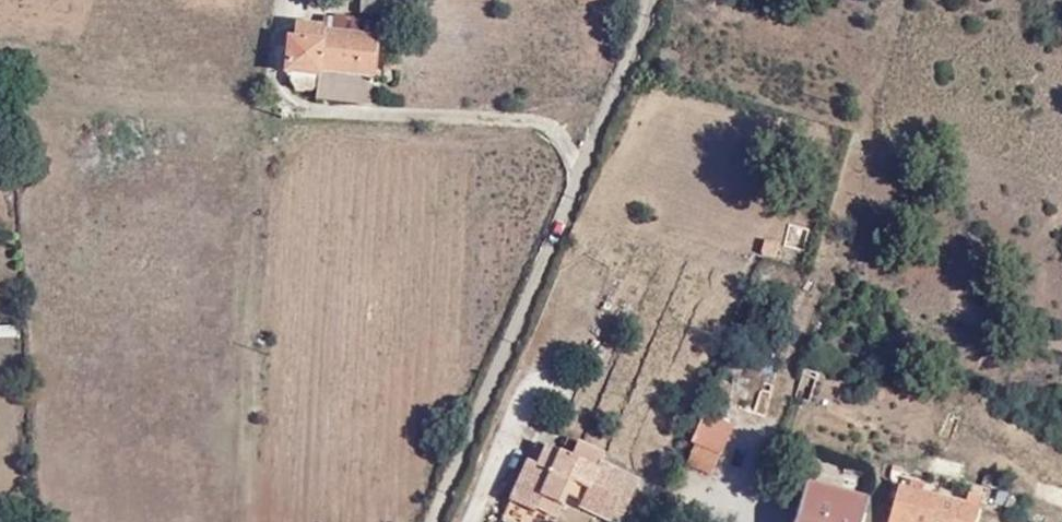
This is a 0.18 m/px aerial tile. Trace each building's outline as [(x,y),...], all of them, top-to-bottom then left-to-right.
[(358,13),(400,17),(403,0),(360,0),(358,13)] [(316,42),(289,36),(284,73),(316,79),(313,92),(312,97),(365,106),(373,38),(367,36),(367,23),(329,16),(326,31),(318,31),(316,42)] [(290,21),(289,36),(316,42),(318,31),(318,25),(290,21)] [(316,79),(288,74),(286,80),(291,88),(313,92),(316,79)] [(788,224),(783,245),(802,250),(807,228),(788,224)] [(756,421),(768,394),(714,375),(703,400),(756,421)] [(728,427),(703,416),(691,443),(694,445),(687,464),(709,473),(728,427)] [(598,464),(601,458),(605,447),(577,436),(570,453),(598,464)] [(590,487),(598,464),(570,453),(534,439),(511,501),(534,511),(536,504),(540,493),(560,500),(569,478),(590,487)] [(639,473),(601,458),(598,464),(590,487),(628,499),(639,473)] [(1042,482),(1038,499),(1061,507),(1061,488),(1042,482)] [(805,484),(793,521),(862,521),(867,505),(805,484)] [(898,485),(887,521),(973,521),(977,510),(898,485)] [(622,516),(628,499),(590,487),(584,502),(622,516)] [(540,493),(536,504),(557,510),(560,500),(540,493)]
